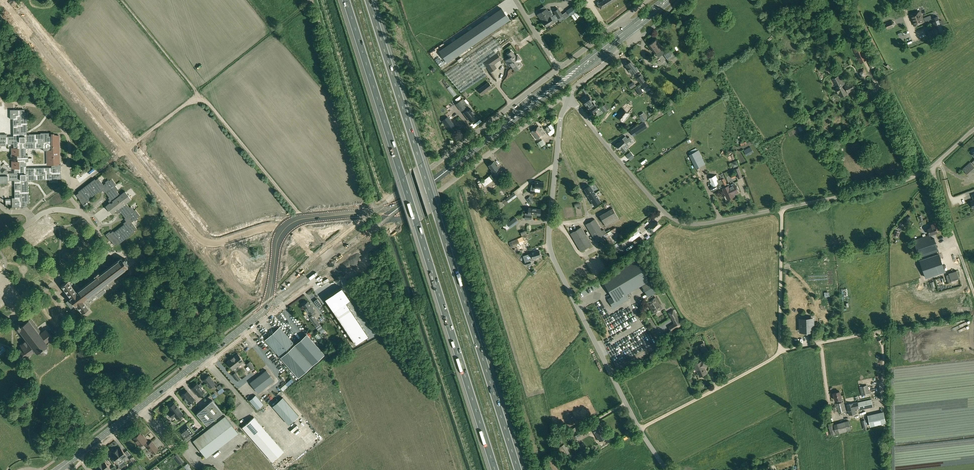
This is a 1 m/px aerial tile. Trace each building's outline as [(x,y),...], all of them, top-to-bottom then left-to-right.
[(601,9),(615,0),(603,0),(598,3),(601,9)] [(566,11),(570,15),(577,10),(574,6),(566,11)] [(501,8),(439,51),(447,62),(509,20),(501,8)] [(544,20),(550,16),(550,17),(553,15),(554,15),(551,10),(548,11),(547,8),(544,10),(539,13),(543,20),(544,20)] [(558,8),(554,11),(560,21),(565,18),(558,8)] [(571,15),(575,20),(578,18),(577,17),(581,15),(578,10),(571,15)] [(920,11),(910,15),(914,25),(924,21),(920,11)] [(556,21),(553,15),(550,17),(550,16),(544,20),(547,25),(549,24),(550,25),(553,22),(556,21)] [(931,18),(931,19),(935,28),(927,31),(930,37),(938,34),(938,35),(944,32),(943,30),(938,16),(931,18)] [(888,29),(894,27),(895,24),(894,21),(892,20),(885,23),(884,25),(885,28),(888,29)] [(445,73),(461,92),(486,75),(483,70),(479,64),(482,62),(502,49),(495,38),(445,73)] [(660,49),(662,47),(656,39),(649,45),(655,53),(656,52),(657,54),(662,51),(660,49)] [(866,59),(860,46),(854,49),(860,62),(866,59)] [(670,48),(663,54),(666,57),(671,64),(677,59),(672,54),(673,53),(670,48)] [(497,53),(484,62),(490,72),(496,68),(494,64),(501,59),(497,53)] [(514,55),(510,57),(506,61),(510,66),(511,65),(515,70),(522,65),(518,61),(520,60),(517,55),(515,57),(514,55)] [(630,61),(625,65),(628,68),(627,68),(630,72),(630,71),(632,73),(638,69),(636,66),(635,67),(630,61)] [(864,68),(858,72),(860,76),(861,76),(862,77),(866,74),(865,74),(866,73),(864,68)] [(638,76),(635,78),(640,84),(645,80),(639,73),(637,75),(638,76)] [(842,78),(840,78),(839,76),(834,79),(842,95),(847,93),(855,89),(852,83),(846,86),(842,78)] [(885,78),(879,82),(882,88),(889,85),(885,78)] [(488,82),(479,90),(482,94),(492,87),(488,82)] [(644,92),(640,86),(635,89),(639,95),(644,92)] [(864,94),(862,96),(865,101),(867,100),(867,101),(868,100),(869,103),(875,100),(874,97),(870,88),(863,92),(864,94)] [(592,113),(598,109),(587,94),(581,99),(592,113)] [(462,110),(466,107),(465,106),(467,104),(463,98),(456,104),(461,111),(462,110)] [(464,113),(471,122),(471,121),(472,122),(474,120),(474,119),(476,118),(473,115),(475,113),(471,108),(469,109),(464,113)] [(623,108),(616,117),(623,122),(630,114),(623,108)] [(61,173),(61,164),(60,164),(59,136),(49,136),(49,133),(41,133),(41,134),(29,134),(29,135),(27,135),(27,132),(27,121),(28,121),(28,112),(25,112),(25,110),(19,110),(10,110),(10,119),(13,119),(13,136),(7,136),(7,134),(0,134),(0,137),(0,144),(0,145),(7,145),(7,144),(14,144),(14,147),(11,148),(11,155),(17,155),(17,161),(12,161),(12,169),(14,169),(14,173),(8,173),(8,172),(5,169),(2,173),(0,170),(0,183),(8,183),(8,181),(14,180),(15,198),(12,198),(12,207),(21,207),(21,206),(27,206),(27,204),(30,203),(30,195),(29,195),(29,184),(28,184),(28,181),(31,181),(31,180),(49,180),(49,182),(58,182),(58,179),(60,179),(60,173),(61,173)] [(448,117),(442,121),(449,129),(454,125),(448,117)] [(643,122),(633,129),(630,131),(633,136),(646,127),(645,126),(643,122)] [(547,126),(544,128),(550,136),(554,132),(554,131),(554,128),(553,126),(552,124),(548,126),(551,130),(550,131),(547,126)] [(539,126),(531,131),(537,139),(545,134),(539,126)] [(625,145),(631,139),(629,137),(627,138),(625,136),(621,140),(620,140),(619,141),(619,142),(615,145),(619,150),(620,149),(623,153),(628,148),(625,145)] [(750,146),(744,150),(747,154),(753,151),(750,146)] [(698,150),(689,155),(696,169),(702,166),(699,158),(702,157),(698,150)] [(491,170),(493,173),(491,174),(489,176),(492,180),(495,178),(493,176),(495,174),(495,175),(499,172),(497,169),(499,168),(497,165),(496,166),(493,162),(491,164),(491,163),(488,165),(489,165),(488,166),(491,170)] [(501,175),(506,181),(509,178),(504,172),(501,175)] [(489,176),(484,179),(481,182),(485,187),(492,180),(489,176)] [(126,221),(123,223),(124,224),(114,232),(113,231),(110,233),(109,232),(106,235),(107,236),(110,240),(111,240),(115,246),(118,243),(118,244),(135,232),(134,231),(137,229),(132,222),(134,220),(135,221),(138,219),(137,218),(140,216),(135,209),(134,210),(131,206),(130,207),(126,203),(132,199),(129,196),(129,195),(128,194),(125,191),(120,195),(117,191),(118,189),(115,185),(116,185),(112,178),(109,180),(108,179),(105,182),(106,183),(103,185),(98,178),(95,180),(95,179),(78,192),(79,193),(76,195),(80,200),(83,205),(84,206),(88,204),(87,202),(90,200),(89,199),(99,191),(100,192),(103,190),(104,192),(105,192),(109,197),(108,198),(110,200),(108,201),(110,203),(106,206),(108,209),(108,210),(110,211),(112,214),(116,211),(118,213),(119,212),(120,214),(121,213),(125,218),(124,219),(126,221)] [(532,183),(532,187),(531,187),(531,190),(530,193),(534,194),(534,190),(535,190),(535,188),(543,189),(543,182),(539,182),(539,181),(535,181),(535,183),(532,183)] [(722,188),(728,200),(735,196),(734,195),(739,192),(738,190),(739,189),(737,187),(736,187),(735,184),(733,185),(733,184),(722,188)] [(589,196),(589,197),(595,193),(594,192),(590,185),(584,189),(587,193),(586,193),(588,196),(589,196)] [(514,192),(501,202),(505,205),(517,196),(514,192)] [(595,193),(589,197),(594,205),(600,201),(595,193)] [(528,207),(528,214),(524,213),(524,218),(531,219),(531,214),(540,215),(540,209),(533,208),(528,207)] [(614,221),(615,221),(619,219),(613,208),(608,210),(614,221)] [(604,213),(599,216),(606,227),(610,224),(604,213)] [(515,218),(507,224),(511,229),(519,222),(515,218)] [(605,237),(604,235),(594,219),(586,224),(596,242),(605,237)] [(650,226),(647,229),(651,233),(654,230),(660,225),(656,220),(653,223),(652,223),(649,225),(650,226)] [(928,229),(926,229),(927,233),(929,232),(930,235),(938,232),(934,222),(930,223),(931,227),(928,228),(928,229)] [(581,227),(570,233),(581,251),(592,244),(581,227)] [(615,227),(604,235),(605,237),(610,245),(622,237),(615,227)] [(617,251),(643,232),(639,227),(614,245),(617,251)] [(929,235),(913,240),(919,258),(939,252),(935,238),(931,239),(930,236),(929,236),(929,235)] [(522,236),(511,241),(513,246),(524,241),(522,236)] [(532,259),(533,258),(533,259),(537,258),(537,257),(540,256),(539,250),(531,253),(523,256),(525,262),(526,265),(531,264),(530,259),(532,259)] [(920,260),(926,276),(926,277),(928,277),(945,271),(939,254),(920,260)] [(68,281),(62,285),(71,298),(70,299),(75,305),(77,304),(86,316),(91,312),(88,307),(84,303),(86,301),(87,302),(88,302),(87,302),(96,295),(98,297),(106,291),(104,289),(108,286),(106,283),(128,267),(127,265),(129,263),(125,258),(123,260),(121,258),(100,275),(98,273),(95,275),(94,275),(96,277),(90,282),(80,290),(77,292),(68,281)] [(636,259),(602,279),(612,297),(608,299),(613,308),(629,298),(626,294),(649,281),(636,259)] [(342,287),(325,299),(356,345),(369,336),(346,303),(350,300),(342,287)] [(655,297),(653,299),(652,296),(648,298),(649,301),(647,302),(654,313),(662,308),(655,297)] [(322,305),(317,299),(314,301),(319,308),(322,305)] [(309,318),(309,317),(315,326),(319,323),(313,315),(316,313),(312,308),(313,307),(310,304),(308,301),(305,303),(303,304),(303,305),(305,308),(304,309),(307,312),(306,313),(306,314),(309,318)] [(47,346),(46,345),(47,345),(49,343),(48,343),(47,344),(46,342),(52,337),(46,330),(42,332),(41,330),(40,331),(30,319),(27,322),(24,319),(18,323),(19,324),(17,326),(19,328),(17,329),(26,341),(20,345),(22,347),(18,350),(26,360),(31,356),(30,354),(36,350),(37,352),(36,353),(38,351),(39,351),(39,352),(40,352),(40,353),(41,353),(42,353),(43,353),(44,353),(45,353),(46,352),(47,352),(47,351),(47,350),(48,349),(48,348),(47,348),(47,347),(47,346)] [(813,319),(800,319),(801,331),(813,331),(813,319)] [(682,325),(679,320),(674,323),(669,326),(672,331),(682,325)] [(279,328),(266,340),(281,358),(299,377),(324,355),(307,335),(295,346),(279,328)] [(704,342),(698,344),(702,352),(708,350),(704,342)] [(231,359),(227,362),(233,370),(244,362),(238,354),(234,357),(231,359)] [(702,362),(694,365),(700,377),(707,373),(705,368),(707,366),(704,361),(702,362)] [(266,370),(250,382),(258,393),(274,380),(266,370)] [(232,375),(237,381),(240,379),(235,372),(232,375)] [(209,375),(203,380),(210,388),(215,384),(209,375)] [(192,388),(193,389),(199,396),(204,392),(197,384),(196,384),(195,384),(194,385),(194,386),(192,388)] [(868,385),(859,387),(861,395),(869,393),(868,385)] [(187,391),(186,392),(182,395),(189,404),(194,399),(187,391)] [(838,412),(848,410),(847,405),(844,406),(843,402),(842,402),(841,399),(842,398),(840,391),(834,393),(835,400),(838,399),(839,403),(836,403),(838,412)] [(264,404),(256,395),(249,400),(257,409),(264,404)] [(857,402),(847,405),(848,410),(849,415),(856,413),(855,407),(858,406),(859,410),(873,406),(871,399),(857,402)] [(215,419),(223,412),(212,400),(204,407),(215,419)] [(173,403),(169,406),(169,407),(168,408),(171,411),(168,413),(172,418),(175,416),(177,419),(183,414),(174,403),(173,404),(173,403)] [(215,419),(204,407),(197,413),(207,425),(215,419)] [(883,412),(869,415),(871,425),(878,424),(885,422),(883,412)] [(225,416),(193,440),(206,457),(238,433),(225,416)] [(254,417),(242,427),(272,461),(284,451),(254,417)] [(828,423),(831,435),(851,430),(849,420),(834,424),(833,422),(828,423)] [(598,424),(592,428),(595,433),(600,441),(606,437),(602,429),(598,424)] [(190,435),(193,433),(187,425),(178,432),(184,440),(185,440),(190,435)] [(573,433),(571,434),(575,441),(577,440),(577,438),(578,438),(580,437),(579,436),(587,431),(584,426),(573,432),(573,433)] [(135,436),(135,437),(134,438),(136,441),(140,446),(144,443),(152,453),(158,449),(152,441),(149,443),(145,438),(144,438),(140,433),(139,434),(138,434),(137,434),(136,434),(136,435),(135,435),(135,436)] [(581,441),(577,443),(583,452),(587,449),(581,441)] [(118,448),(115,450),(124,461),(123,460),(127,456),(120,447),(118,449),(118,448)] [(124,461),(115,450),(113,452),(113,453),(111,454),(119,465),(124,461)] [(173,457),(179,465),(183,462),(176,454),(173,457)] [(99,463),(104,469),(109,469),(111,469),(104,460),(102,461),(101,461),(99,463)]
